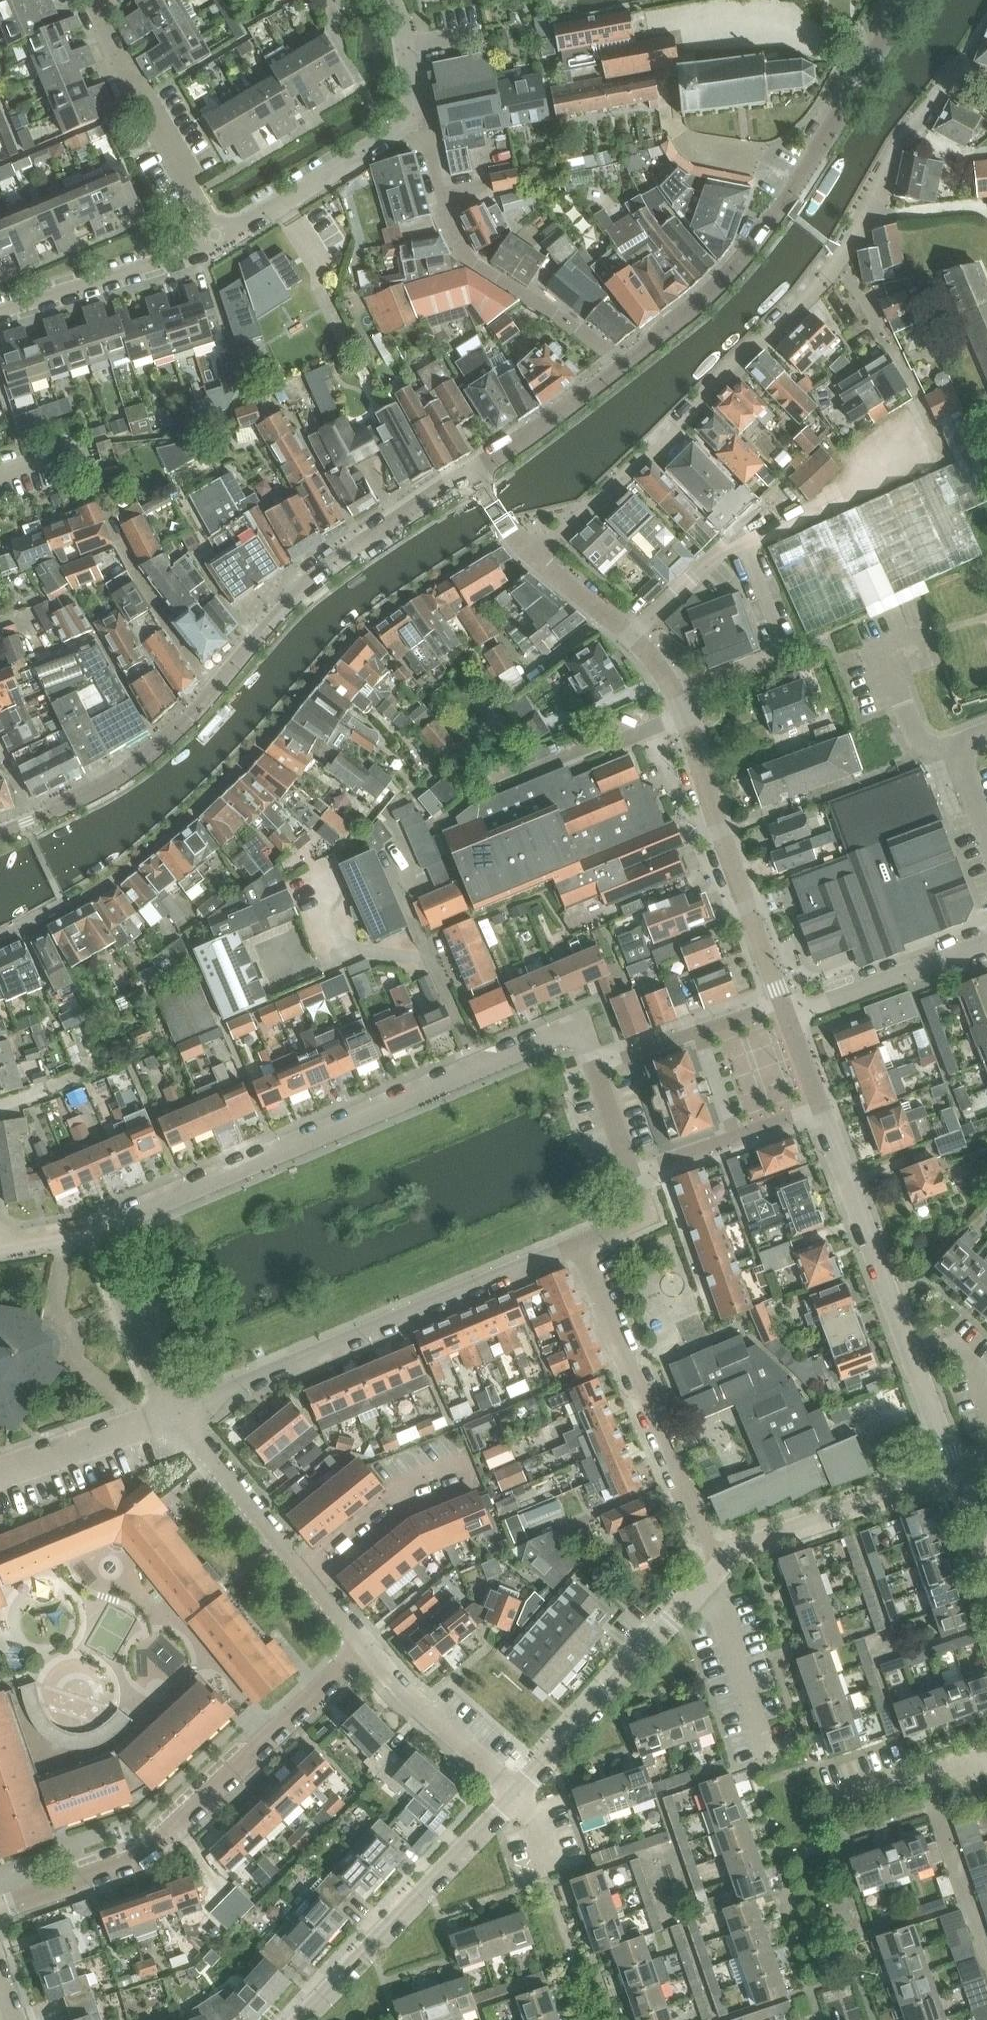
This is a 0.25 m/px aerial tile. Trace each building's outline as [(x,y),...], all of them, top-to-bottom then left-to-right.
[(31,0),(17,0),(0,7),(0,22),(2,28),(54,7),(51,0),(40,0),(32,3),(31,0)] [(123,36),(180,2),(179,0),(141,0),(136,3),(141,10),(116,25),(123,36)] [(158,39),(191,19),(190,18),(195,15),(187,0),(184,0),(180,2),(123,36),(129,47),(154,32),(158,39)] [(227,22),(234,18),(224,0),(217,4),(227,22)] [(293,5),(285,9),(291,19),(299,15),(293,5)] [(57,15),(54,7),(2,28),(10,46),(26,40),(25,40),(44,32),(44,30),(40,22),(57,15)] [(628,11),(553,25),(558,52),(560,52),(564,72),(565,71),(568,84),(573,83),(570,70),(603,63),(607,80),(653,71),(674,67),(674,70),(677,70),(682,111),(680,112),(680,116),(683,115),(684,118),(687,118),(686,115),(701,113),(701,116),(704,115),(704,113),(717,111),(717,114),(720,113),(719,111),(734,109),(734,112),(737,111),(737,109),(750,107),(751,110),(753,109),(753,107),(769,105),(769,107),(772,107),(771,104),(772,104),(771,97),(773,97),(773,95),(781,94),(781,96),(784,95),(783,93),(792,92),(792,94),(795,94),(794,92),(804,91),(804,93),(807,92),(806,90),(815,82),(818,83),(819,81),(816,80),(815,69),(818,67),(816,65),(814,66),(802,60),(802,58),(799,59),(800,61),(791,62),(790,60),(787,60),(788,62),(780,63),(779,61),(778,62),(777,54),(765,55),(764,53),(761,53),(762,56),(746,58),(746,55),(743,55),(743,58),(729,60),(729,57),(726,58),(727,60),(713,62),(712,59),(709,59),(710,62),(697,64),(697,61),(695,61),(694,54),(679,56),(675,36),(633,44),(632,38),(634,37),(628,11)] [(76,17),(44,30),(44,32),(25,40),(26,40),(33,59),(68,45),(64,34),(81,28),(76,17)] [(234,18),(227,22),(238,40),(245,36),(234,18)] [(137,60),(143,71),(201,37),(191,19),(158,39),(162,45),(137,60)] [(976,62),(986,65),(986,34),(976,62)] [(326,36),(308,47),(327,79),(336,74),(345,89),(354,84),(351,78),(326,36)] [(212,55),(201,37),(143,71),(149,82),(174,67),(179,74),(212,55)] [(552,39),(540,41),(544,58),(556,55),(552,39)] [(247,42),(236,49),(241,57),(252,51),(247,42)] [(72,54),(68,45),(33,59),(41,78),(93,57),(89,47),(72,54)] [(318,85),(327,79),(308,47),(290,57),(318,105),(327,100),(318,85)] [(284,48),(266,58),(272,68),(276,76),(277,75),(291,100),(292,100),(300,95),(310,110),(318,105),(290,57),(284,48)] [(484,145),(482,134),(508,129),(492,54),(434,65),(438,88),(434,89),(451,177),(472,172),(468,148),(484,145)] [(97,65),(93,57),(41,78),(49,97),(84,83),(80,72),(97,65)] [(500,83),(498,83),(508,129),(551,120),(542,76),(523,80),(521,71),(498,75),(500,83)] [(297,108),(292,100),(291,100),(277,75),(276,76),(258,86),(287,135),(296,129),(287,114),(297,108)] [(654,77),(629,82),(633,104),(650,101),(651,109),(660,108),(654,77)] [(602,79),(582,83),(588,113),(607,109),(603,87),(602,79)] [(629,82),(603,87),(607,109),(633,104),(629,82)] [(88,91),(84,83),(49,97),(57,116),(109,95),(105,84),(88,91)] [(582,83),(569,85),(575,115),(588,113),(582,83)] [(569,85),(553,88),(558,118),(575,115),(569,85)] [(279,140),(287,135),(258,86),(241,97),(260,130),(270,124),(279,140)] [(112,103),(109,95),(57,116),(65,134),(100,120),(96,110),(112,103)] [(252,135),(260,130),(241,97),(223,107),(252,156),(261,150),(252,135)] [(986,126),(986,120),(951,100),(934,130),(966,147),(974,132),(982,136),(986,126)] [(243,160),(252,156),(223,107),(205,118),(225,150),(234,145),(243,160)] [(3,138),(11,135),(3,116),(0,117),(0,130),(3,138)] [(106,125),(93,131),(97,141),(111,136),(106,125)] [(26,129),(17,133),(25,151),(34,147),(26,129)] [(86,133),(68,140),(72,152),(91,144),(86,133)] [(11,135),(3,138),(11,157),(19,154),(11,135)] [(653,140),(643,142),(645,150),(655,148),(653,140)] [(60,144),(49,148),(53,158),(53,159),(60,157),(63,151),(60,144)] [(623,146),(624,157),(638,155),(636,144),(623,146)] [(49,148),(30,156),(34,166),(53,158),(49,148)] [(574,157),(566,159),(569,175),(586,171),(585,169),(583,157),(582,151),(574,153),(574,157)] [(612,165),(609,153),(609,152),(596,155),(598,166),(599,168),(599,169),(612,165)] [(944,162),(929,159),(929,157),(906,152),(896,196),(920,201),(920,199),(936,202),(944,162)] [(387,225),(389,230),(432,217),(414,154),(371,166),(383,208),(387,225)] [(28,155),(10,162),(18,180),(21,179),(18,171),(32,165),(28,155)] [(598,166),(596,155),(583,157),(585,169),(598,166)] [(630,174),(644,167),(636,155),(625,162),(630,174)] [(976,163),(980,197),(986,196),(986,161),(976,163)] [(124,167),(103,176),(118,211),(128,206),(135,223),(146,219),(146,218),(124,167)] [(109,214),(118,211),(100,168),(82,175),(106,235),(116,231),(109,214)] [(679,168),(658,188),(668,201),(677,214),(719,262),(733,244),(746,209),(705,194),(691,189),(696,177),(691,176),(679,168)] [(595,183),(592,170),(586,172),(586,171),(569,175),(570,179),(575,187),(595,183)] [(495,192),(520,187),(517,171),(491,176),(495,192)] [(81,173),(62,181),(66,191),(81,226),(91,222),(98,239),(106,235),(82,175),(81,173)] [(710,180),(705,194),(746,209),(753,188),(710,180)] [(555,190),(553,184),(534,189),(535,197),(555,190)] [(681,230),(673,219),(671,221),(659,208),(668,201),(658,188),(642,197),(652,219),(690,263),(703,278),(715,267),(681,230)] [(532,189),(496,199),(500,211),(536,201),(532,189)] [(71,230),(81,226),(66,191),(47,199),(69,251),(78,247),(71,230)] [(687,293),(703,278),(690,263),(652,219),(642,197),(641,196),(626,205),(633,216),(614,227),(604,210),(594,216),(605,232),(607,231),(617,248),(615,249),(631,270),(660,313),(687,293)] [(60,255),(69,251),(47,199),(28,207),(43,242),(53,238),(60,255)] [(34,246),(43,242),(28,207),(26,200),(7,207),(10,215),(9,215),(30,267),(41,262),(34,246)] [(482,204),(458,217),(468,235),(502,216),(495,205),(485,210),(482,204)] [(30,267),(9,215),(0,219),(0,247),(5,258),(15,253),(22,270),(30,267)] [(502,216),(468,235),(478,252),(502,239),(498,233),(508,228),(502,216)] [(441,237),(432,217),(389,230),(393,245),(441,237)] [(893,267),(904,263),(897,228),(896,224),(874,230),(877,249),(858,252),(864,283),(895,277),(893,267)] [(552,257),(571,242),(560,229),(542,245),(552,257)] [(529,287),(547,260),(510,235),(492,262),(529,287)] [(363,290),(362,290),(364,299),(375,294),(401,284),(403,286),(407,286),(466,269),(452,254),(451,254),(443,236),(441,237),(393,245),(383,247),(385,260),(398,258),(401,275),(374,279),(373,279),(374,285),(370,286),(371,289),(363,290)] [(562,270),(547,287),(587,320),(617,346),(636,332),(601,301),(607,295),(596,284),(601,279),(579,252),(571,242),(552,257),(562,270)] [(661,313),(660,313),(631,270),(615,249),(597,264),(583,249),(579,252),(601,279),(640,330),(661,313)] [(243,277),(220,292),(237,343),(262,336),(262,334),(254,311),(300,282),(282,253),(268,262),(261,251),(255,254),(257,258),(253,260),(251,257),(239,264),(243,277)] [(959,271),(944,275),(986,376),(986,281),(980,266),(959,271)] [(519,301),(466,269),(407,286),(403,286),(401,284),(375,294),(362,300),(366,306),(376,326),(381,336),(418,320),(426,317),(465,306),(472,304),(486,324),(487,325),(519,301)] [(920,307),(913,310),(908,299),(916,296),(908,278),(885,283),(888,298),(879,301),(888,322),(889,321),(894,333),(925,320),(920,307)] [(209,323),(218,320),(210,292),(200,295),(196,284),(185,287),(191,305),(181,308),(196,354),(216,348),(209,323)] [(166,293),(156,296),(176,360),(196,354),(181,308),(171,311),(166,293)] [(151,316),(141,320),(153,356),(156,367),(176,360),(156,296),(146,299),(151,316)] [(103,303),(93,306),(110,359),(113,371),(133,364),(132,363),(118,317),(108,320),(103,303)] [(475,329),(486,324),(472,304),(465,306),(475,329)] [(89,326),(79,329),(90,365),(110,359),(93,306),(83,309),(89,326)] [(115,309),(118,317),(132,363),(153,356),(141,320),(131,323),(126,306),(115,309)] [(465,306),(426,317),(430,329),(439,344),(448,339),(444,331),(442,332),(439,327),(469,318),(465,306)] [(265,328),(284,382),(329,366),(310,313),(265,328)] [(63,315),(53,319),(70,371),(90,365),(79,329),(69,332),(63,315)] [(489,328),(504,346),(521,333),(507,315),(489,328)] [(803,326),(796,333),(820,357),(822,355),(837,340),(813,316),(812,318),(807,317),(802,322),(803,326)] [(49,339),(39,342),(50,378),(70,371),(53,319),(44,321),(49,339)] [(23,328),(13,331),(30,384),(50,378),(39,342),(29,345),(23,328)] [(30,384),(13,331),(5,334),(10,351),(0,354),(0,358),(10,390),(30,384)] [(780,348),(778,350),(802,374),(817,360),(822,365),(828,360),(822,355),(820,357),(796,333),(789,340),(785,339),(780,344),(780,348)] [(497,431),(517,418),(494,369),(478,337),(464,346),(457,351),(463,359),(457,363),(472,387),(466,392),(486,422),(489,419),(497,431)] [(575,376),(579,372),(570,361),(565,366),(560,361),(565,357),(566,352),(557,343),(553,344),(548,349),(546,347),(540,353),(537,350),(518,368),(525,380),(527,378),(542,406),(577,379),(575,376)] [(253,348),(238,353),(237,353),(245,376),(245,375),(260,371),(253,348)] [(799,424),(817,407),(784,373),(785,372),(765,352),(747,370),(799,424)] [(876,386),(857,398),(867,413),(873,423),(889,414),(882,404),(908,388),(888,356),(885,358),(882,356),(876,360),(876,363),(866,369),(876,386)] [(426,387),(414,394),(424,409),(425,409),(455,463),(471,454),(456,428),(474,418),(440,360),(417,373),(426,387)] [(510,361),(507,363),(494,369),(517,418),(519,421),(539,408),(517,370),(515,370),(510,361)] [(214,415),(228,410),(239,388),(232,364),(216,369),(222,388),(207,393),(208,397),(214,415)] [(842,400),(846,405),(857,398),(876,386),(866,369),(835,388),(832,382),(830,379),(830,380),(810,391),(823,412),(842,400)] [(937,375),(935,380),(937,386),(942,388),(948,386),(950,381),(947,375),(943,373),(937,375)] [(805,394),(815,387),(808,377),(798,384),(805,394)] [(299,379),(286,384),(290,394),(303,389),(299,379)] [(731,393),(756,418),(765,427),(776,417),(742,382),(731,393)] [(951,386),(927,397),(938,422),(963,411),(951,386)] [(414,394),(410,387),(396,395),(413,426),(438,468),(440,472),(455,463),(425,409),(424,409),(414,394)] [(739,435),(756,418),(731,393),(728,389),(719,398),(722,401),(714,409),(739,435)] [(285,390),(276,394),(280,403),(289,399),(285,390)] [(329,392),(315,399),(322,415),(337,409),(329,392)] [(214,415),(208,397),(195,401),(201,419),(214,415)] [(846,405),(843,406),(852,421),(855,420),(857,424),(866,418),(864,415),(867,413),(857,398),(846,405)] [(63,416),(73,413),(69,399),(59,403),(62,415),(63,416)] [(59,403),(48,406),(52,419),(63,416),(62,415),(59,403)] [(323,431),(321,432),(337,471),(345,468),(380,449),(389,466),(396,463),(406,481),(412,478),(413,481),(434,471),(397,403),(379,413),(385,423),(355,439),(348,424),(325,434),(323,431)] [(242,429),(261,423),(255,404),(236,410),(242,429)] [(189,406),(174,411),(178,425),(179,426),(196,421),(192,409),(190,409),(189,406)] [(146,410),(127,416),(133,437),(139,436),(153,432),(146,410)] [(257,426),(269,447),(295,431),(283,411),(257,426)] [(769,548),(808,635),(898,594),(925,582),(983,555),(964,513),(977,507),(986,503),(986,463),(986,462),(964,413),(963,411),(938,422),(939,424),(957,462),(944,468),(849,512),(769,548)] [(24,414),(15,417),(15,420),(18,429),(28,426),(24,414)] [(697,430),(719,453),(737,437),(714,414),(697,430)] [(172,418),(160,422),(162,430),(163,431),(175,427),(175,426),(172,418)] [(123,420),(112,423),(115,432),(116,436),(127,432),(123,420)] [(104,426),(92,430),(95,438),(107,434),(104,426)] [(795,440),(804,450),(809,455),(821,443),(807,428),(795,440)] [(251,429),(237,432),(239,445),(258,441),(253,432),(251,429)] [(269,447),(282,469),(308,454),(295,431),(269,447)] [(356,486),(345,468),(337,471),(321,432),(309,438),(315,455),(353,517),(379,502),(365,480),(356,486)] [(726,464),(731,469),(750,450),(737,437),(719,453),(717,455),(719,457),(719,462),(722,464),(726,464)] [(170,475),(179,470),(204,455),(199,440),(158,450),(170,475)] [(684,496),(708,521),(720,533),(753,501),(741,488),(738,491),(694,445),(668,471),(688,492),(684,496)] [(811,458),(809,455),(804,450),(790,463),(797,471),(789,479),(810,501),(841,470),(822,448),(811,458)] [(776,478),(750,450),(731,469),(746,485),(757,474),(768,486),(776,478)] [(282,469),(294,488),(319,473),(308,454),(282,469)] [(703,550),(720,533),(708,521),(684,496),(652,464),(635,481),(703,550)] [(231,473),(220,479),(224,485),(226,489),(242,517),(245,515),(256,533),(259,531),(283,568),(325,541),(324,539),(322,535),(297,495),(267,513),(256,493),(246,499),(236,483),(231,473)] [(347,521),(319,473),(294,488),(297,495),(322,535),(347,521)] [(220,479),(190,496),(223,554),(222,554),(206,564),(223,591),(224,591),(234,605),(249,595),(256,590),(256,591),(265,585),(264,584),(284,570),(283,568),(259,531),(256,533),(245,515),(242,517),(226,489),(224,485),(220,479)] [(68,488),(58,492),(61,502),(72,498),(68,488)] [(169,493),(142,508),(141,508),(146,516),(173,501),(169,493)] [(56,494),(49,496),(53,508),(60,505),(56,494)] [(653,568),(658,573),(668,584),(694,559),(633,497),(632,498),(628,494),(616,506),(620,509),(606,522),(651,569),(653,568)] [(67,515),(70,521),(74,532),(105,521),(98,503),(79,510),(79,511),(67,515)] [(155,534),(146,516),(141,508),(142,508),(140,505),(117,517),(122,526),(120,526),(141,566),(139,568),(179,619),(172,624),(203,664),(229,643),(225,637),(206,612),(173,570),(171,567),(172,566),(155,534)] [(52,527),(43,530),(51,550),(53,550),(58,557),(59,557),(66,554),(63,546),(78,541),(74,532),(70,521),(64,523),(62,520),(51,524),(52,527)] [(604,576),(628,553),(595,520),(571,543),(604,576)] [(113,544),(105,521),(74,532),(78,541),(82,555),(113,544)] [(54,559),(51,550),(43,530),(40,522),(23,528),(26,537),(12,542),(22,572),(35,567),(54,559)] [(191,533),(182,538),(189,552),(191,551),(199,546),(198,544),(191,533)] [(481,561),(451,579),(469,607),(458,613),(479,647),(498,635),(477,603),(499,589),(509,582),(500,567),(511,559),(502,548),(481,561)] [(18,569),(13,553),(0,558),(0,565),(3,574),(18,569)] [(59,557),(61,564),(70,561),(68,554),(59,557)] [(176,564),(172,566),(171,567),(173,570),(206,612),(225,637),(238,626),(217,598),(205,581),(204,582),(196,570),(197,570),(187,555),(175,562),(176,564)] [(74,590),(94,583),(98,590),(107,585),(106,584),(92,557),(67,565),(60,568),(70,584),(74,590)] [(44,588),(51,600),(57,613),(65,609),(58,597),(68,591),(65,587),(70,584),(60,568),(54,559),(35,567),(47,586),(44,588)] [(114,580),(106,584),(107,585),(120,612),(128,626),(151,610),(128,572),(114,581),(114,580)] [(658,573),(638,593),(648,604),(668,584),(658,573)] [(515,619),(516,621),(520,626),(527,634),(535,645),(542,654),(548,655),(551,652),(541,641),(552,632),(559,641),(585,620),(528,574),(495,600),(515,619)] [(423,595),(435,612),(447,623),(456,618),(454,616),(458,613),(469,607),(451,579),(438,588),(437,586),(423,595)] [(708,670),(760,651),(739,593),(704,606),(694,595),(664,622),(678,637),(684,634),(692,654),(702,651),(708,670)] [(420,597),(403,609),(424,639),(438,661),(462,645),(447,623),(435,612),(431,615),(420,597)] [(75,604),(65,609),(57,613),(51,600),(34,608),(47,632),(55,627),(63,642),(92,630),(75,604)] [(441,666),(438,661),(424,639),(403,609),(388,619),(411,651),(417,661),(425,670),(424,670),(427,675),(441,666)] [(155,616),(151,610),(128,626),(129,627),(127,628),(131,634),(155,616)] [(103,637),(124,673),(147,660),(131,634),(127,628),(129,627),(128,626),(120,612),(94,625),(103,637)] [(164,632),(155,616),(131,634),(147,660),(150,665),(155,661),(181,699),(199,682),(164,632)] [(405,655),(411,665),(418,675),(424,670),(425,670),(417,661),(411,651),(388,619),(374,630),(386,649),(388,648),(396,661),(405,655)] [(527,634),(520,626),(509,634),(525,654),(535,645),(527,634)] [(361,639),(342,661),(383,699),(385,697),(388,700),(386,703),(391,708),(393,706),(397,701),(392,695),(389,692),(390,691),(378,682),(387,673),(379,662),(387,655),(370,632),(361,639)] [(11,664),(12,664),(27,659),(19,635),(2,641),(11,664)] [(97,640),(32,664),(38,678),(43,687),(46,694),(51,703),(52,705),(63,730),(82,770),(149,731),(115,672),(112,667),(97,640)] [(502,645),(484,655),(497,678),(500,677),(513,668),(515,667),(502,645)] [(597,645),(566,663),(574,676),(568,680),(577,695),(583,691),(591,704),(622,686),(597,645)] [(27,659),(12,664),(13,669),(0,674),(0,692),(5,690),(7,694),(19,687),(18,685),(24,682),(21,674),(33,670),(28,658),(27,659)] [(154,672),(150,665),(147,660),(124,673),(132,686),(130,687),(152,724),(177,702),(155,671),(154,672)] [(405,720),(393,706),(391,708),(386,703),(388,700),(385,697),(383,699),(342,661),(323,682),(351,705),(361,714),(362,712),(366,713),(370,708),(369,705),(370,704),(399,730),(402,732),(406,727),(409,730),(414,724),(408,717),(405,720)] [(413,676),(405,666),(394,675),(402,685),(413,676)] [(772,735),(816,718),(799,671),(785,677),(789,685),(758,697),(772,735)] [(43,687),(38,678),(19,687),(7,694),(5,690),(0,692),(0,716),(26,704),(22,697),(43,687)] [(345,712),(351,705),(323,682),(309,698),(362,735),(376,745),(379,740),(380,737),(378,734),(375,731),(370,730),(345,712)] [(0,716),(0,731),(2,735),(32,719),(29,713),(47,705),(48,704),(51,703),(46,694),(43,696),(26,704),(0,716)] [(370,753),(376,745),(362,735),(309,698),(293,719),(338,750),(347,737),(352,742),(353,740),(370,753)] [(515,730),(498,703),(485,712),(492,722),(491,722),(501,739),(515,730)] [(960,712),(962,712),(963,711),(964,711),(965,709),(965,708),(965,706),(964,705),(963,704),(962,703),(961,703),(959,704),(958,704),(957,705),(957,707),(956,708),(957,709),(958,711),(959,711),(960,712)] [(424,705),(409,718),(418,728),(433,715),(424,705)] [(535,711),(523,719),(514,724),(527,744),(547,732),(535,711)] [(40,716),(32,719),(2,735),(11,753),(49,733),(40,716)] [(306,780),(305,782),(301,787),(318,801),(327,808),(328,809),(323,816),(321,819),(345,838),(354,827),(360,835),(382,808),(384,810),(395,796),(386,788),(342,752),(341,753),(337,751),(338,750),(293,719),(292,721),(265,754),(286,768),(300,777),(312,760),(306,755),(309,752),(327,765),(311,783),(306,780)] [(454,739),(437,719),(420,733),(438,754),(454,739)] [(58,721),(50,724),(54,731),(61,727),(58,721)] [(882,723),(749,772),(762,808),(895,760),(882,723)] [(818,741),(836,735),(833,725),(814,732),(818,741)] [(55,734),(46,738),(68,782),(84,774),(82,770),(63,730),(60,732),(66,744),(61,746),(55,734)] [(46,738),(30,747),(50,790),(68,782),(46,738)] [(460,743),(441,760),(454,775),(473,759),(460,743)] [(545,745),(525,753),(529,764),(550,756),(545,745)] [(34,799),(50,790),(30,747),(12,755),(34,799)] [(263,755),(247,773),(309,829),(318,819),(288,791),(295,782),(297,779),(263,755)] [(629,756),(573,778),(568,766),(474,804),(474,805),(472,806),(456,818),(458,825),(442,832),(443,834),(432,838),(441,859),(451,854),(475,911),(554,880),(566,910),(602,895),(607,907),(684,875),(674,850),(684,847),(674,822),(664,825),(655,801),(652,802),(649,795),(641,792),(642,789),(641,785),(629,756)] [(374,765),(367,773),(386,788),(392,780),(374,765)] [(969,898),(940,821),(941,821),(920,769),(901,776),(828,803),(848,855),(790,876),(819,954),(857,939),(864,959),(902,944),(964,921),(971,906),(969,898)] [(285,822),(278,815),(283,809),(274,800),(247,773),(235,786),(275,826),(291,846),(298,840),(289,831),(292,829),(285,822)] [(444,778),(429,791),(444,809),(459,796),(444,778)] [(14,808),(5,781),(0,783),(0,782),(0,813),(14,808)] [(652,802),(655,801),(658,793),(641,785),(642,789),(641,792),(649,795),(652,802)] [(235,786),(222,798),(246,822),(255,832),(256,833),(257,832),(262,826),(272,835),(269,839),(283,854),(291,846),(275,826),(235,786)] [(433,818),(444,809),(429,791),(418,800),(433,818)] [(222,798),(212,808),(235,838),(236,836),(234,834),(246,822),(222,798)] [(318,801),(314,807),(323,814),(327,808),(318,801)] [(395,811),(400,821),(419,812),(414,802),(395,811)] [(812,850),(829,844),(836,841),(823,805),(813,808),(816,817),(823,835),(771,853),(778,873),(815,860),(812,850)] [(212,807),(200,818),(232,861),(246,852),(241,846),(235,838),(212,808),(212,807)] [(813,808),(805,812),(808,820),(816,817),(813,808)] [(400,821),(404,831),(423,822),(419,812),(400,821)] [(776,847),(810,834),(801,812),(771,824),(774,831),(770,832),(776,847)] [(381,821),(371,828),(373,831),(383,845),(393,838),(381,821)] [(198,822),(174,839),(194,867),(219,848),(198,822)] [(404,831),(409,840),(428,832),(423,822),(404,831)] [(341,837),(325,824),(317,834),(333,847),(341,837)] [(373,831),(363,838),(375,855),(385,848),(383,845),(373,831)] [(409,840),(413,850),(432,842),(428,832),(409,840)] [(259,870),(263,875),(274,866),(263,853),(267,849),(254,833),(241,846),(246,852),(259,870)] [(306,834),(297,842),(302,848),(311,840),(306,834)] [(174,839),(157,855),(175,881),(176,882),(179,887),(185,894),(191,901),(203,891),(198,885),(204,880),(194,867),(174,839)] [(413,850),(418,860),(437,852),(432,842),(413,850)] [(350,847),(336,853),(358,903),(360,906),(350,908),(353,922),(366,920),(374,939),(405,926),(389,889),(372,853),(356,860),(350,847)] [(251,877),(259,870),(246,852),(232,861),(238,869),(243,866),(251,877)] [(422,870),(426,868),(441,861),(437,852),(418,860),(422,870)] [(156,854),(138,870),(150,884),(147,886),(169,911),(173,922),(174,924),(186,916),(169,894),(168,895),(165,891),(176,882),(175,881),(157,855),(156,854)] [(426,868),(431,878),(451,869),(446,859),(441,861),(426,868)] [(274,866),(263,875),(226,904),(223,901),(204,916),(206,919),(216,941),(193,950),(223,1020),(267,1001),(238,933),(245,929),(250,939),(285,924),(281,914),(294,908),(276,865),(274,866)] [(431,878),(435,888),(455,879),(451,869),(431,878)] [(151,928),(163,918),(166,916),(173,926),(174,924),(173,922),(169,911),(147,886),(135,873),(121,884),(141,909),(138,912),(151,928)] [(440,921),(467,909),(457,884),(420,900),(420,901),(414,904),(420,919),(426,917),(432,929),(442,925),(440,921)] [(117,887),(101,898),(133,941),(142,935),(138,929),(142,924),(135,914),(135,913),(117,887)] [(198,909),(204,916),(223,901),(217,894),(198,909)] [(651,914),(643,917),(654,945),(681,935),(680,934),(696,928),(695,923),(708,918),(700,896),(687,902),(684,896),(668,902),(670,907),(657,912),(655,907),(649,910),(651,914)] [(91,905),(115,942),(114,942),(119,951),(133,941),(101,898),(91,905)] [(625,917),(643,909),(640,901),(621,908),(625,917)] [(91,905),(71,916),(81,934),(78,935),(91,956),(95,961),(99,959),(101,963),(103,965),(102,965),(108,975),(114,971),(107,959),(105,955),(101,950),(114,942),(115,942),(91,905)] [(524,905),(510,911),(514,920),(527,914),(524,905)] [(540,905),(531,909),(535,917),(543,913),(540,905)] [(502,914),(492,918),(495,926),(505,922),(502,914)] [(71,967),(91,956),(78,935),(81,934),(71,916),(50,928),(58,945),(71,967)] [(513,1016),(472,920),(444,932),(470,991),(472,990),(476,1001),(470,1003),(481,1029),(513,1016)] [(491,928),(482,932),(489,948),(498,944),(491,928)] [(618,937),(628,965),(651,957),(641,929),(618,937)] [(690,971),(723,959),(717,942),(714,944),(710,934),(686,944),(685,940),(652,952),(657,965),(684,955),(690,971)] [(76,991),(74,987),(49,936),(32,944),(56,992),(58,991),(62,999),(76,991)] [(181,939),(168,949),(181,965),(191,960),(181,939)] [(578,940),(569,944),(575,957),(586,984),(587,984),(599,979),(601,984),(611,979),(598,948),(584,953),(578,940)] [(23,941),(7,949),(21,979),(28,994),(27,994),(28,995),(43,989),(39,981),(40,980),(37,972),(23,941)] [(27,994),(28,994),(21,979),(7,949),(0,952),(0,987),(6,1002),(5,1002),(6,1003),(14,1000),(27,994)] [(152,961),(155,965),(162,973),(163,975),(181,965),(168,949),(152,961)] [(574,958),(552,967),(563,994),(586,984),(575,957),(574,958)] [(98,967),(102,965),(103,965),(99,959),(95,961),(98,967)] [(352,978),(372,969),(367,960),(347,968),(352,978)] [(540,1004),(563,994),(552,967),(545,970),(542,961),(525,968),(529,977),(540,1004)] [(644,962),(626,968),(629,976),(647,970),(644,962)] [(142,983),(162,973),(155,965),(137,974),(142,983)] [(704,1009),(738,996),(727,968),(694,981),(704,1009)] [(956,988),(986,1073),(986,976),(956,988)] [(427,1039),(453,1028),(444,1009),(442,1010),(428,977),(419,981),(433,1014),(419,1019),(427,1039)] [(519,1013),(540,1004),(529,977),(513,983),(507,986),(506,986),(518,1013),(519,1013)] [(175,1042),(216,1025),(196,979),(156,996),(175,1042)] [(331,979),(320,984),(327,1001),(338,996),(331,979)] [(618,996),(611,979),(601,984),(608,1002),(612,1000),(627,1039),(648,1030),(633,991),(618,996)] [(665,984),(674,1008),(687,1003),(678,979),(665,984)] [(85,981),(74,987),(76,991),(86,1012),(97,1006),(85,981)] [(390,1055),(423,1041),(411,1013),(415,1011),(404,986),(392,992),(399,1010),(402,1008),(406,1016),(395,1021),(393,1018),(378,1025),(390,1055)] [(135,989),(133,994),(135,998),(140,1000),(144,999),(146,993),(144,990),(139,988),(135,989)] [(654,1029),(677,1020),(666,990),(642,998),(654,1029)] [(297,996),(302,1006),(311,1003),(306,991),(297,995),(297,996)] [(875,1032),(919,1017),(910,992),(864,1008),(868,1018),(833,1031),(843,1056),(879,1043),(875,1032)] [(296,994),(275,1003),(283,1021),(303,1013),(296,994)] [(921,1001),(926,1014),(936,1010),(931,997),(921,1001)] [(280,1022),(273,1004),(257,1011),(265,1029),(280,1022)] [(940,1023),(936,1010),(926,1014),(931,1027),(940,1023)] [(70,1011),(59,1016),(65,1029),(76,1023),(70,1011)] [(30,1028),(33,1034),(44,1029),(37,1014),(15,1024),(19,1033),(30,1028)] [(258,1031),(251,1015),(226,1025),(234,1041),(258,1031)] [(362,1020),(344,1027),(339,1030),(346,1045),(345,1045),(355,1069),(378,1060),(362,1020)] [(940,1023),(931,1027),(935,1039),(945,1035),(940,1023)] [(198,1037),(199,1039),(202,1045),(203,1045),(223,1036),(220,1028),(198,1037)] [(339,1028),(315,1038),(332,1079),(355,1069),(345,1045),(346,1045),(339,1030),(339,1028)] [(51,1046),(44,1029),(33,1034),(40,1050),(51,1046)] [(136,1047),(154,1039),(149,1029),(131,1037),(136,1047)] [(924,1029),(912,1033),(919,1050),(930,1046),(924,1029)] [(311,1059),(298,1065),(309,1089),(332,1079),(315,1038),(311,1030),(300,1035),(311,1059)] [(945,1035),(935,1039),(940,1051),(950,1048),(945,1035)] [(15,1064),(7,1040),(0,1042),(0,1068),(15,1064)] [(188,1042),(177,1046),(184,1063),(195,1058),(188,1042)] [(852,1075),(855,1085),(894,1071),(886,1046),(846,1061),(847,1064),(846,1064),(845,1067),(847,1073),(850,1074),(851,1075),(852,1075)] [(920,1060),(933,1055),(930,1046),(919,1050),(917,1051),(918,1053),(920,1060)] [(38,1048),(25,1052),(28,1063),(41,1058),(38,1048)] [(950,1048),(940,1051),(944,1064),(954,1060),(950,1048)] [(286,1099),(271,1062),(266,1051),(259,1053),(264,1066),(260,1068),(265,1079),(253,1084),(263,1108),(286,1099)] [(293,1053),(271,1062),(286,1099),(309,1089),(298,1065),(293,1053)] [(670,1142),(712,1128),(704,1106),(702,1107),(692,1076),(694,1075),(687,1054),(645,1068),(655,1096),(653,1096),(651,1102),(654,1111),(659,1115),(661,1114),(670,1142)] [(152,1058),(145,1061),(150,1072),(161,1067),(156,1056),(152,1058)] [(954,1060),(944,1064),(949,1076),(959,1072),(954,1060)] [(897,1101),(896,1097),(907,1093),(901,1079),(918,1073),(915,1063),(894,1071),(855,1085),(860,1098),(859,1098),(859,1099),(859,1101),(861,1109),(863,1109),(863,1110),(865,1110),(866,1113),(897,1101)] [(15,1064),(0,1068),(0,1094),(22,1087),(15,1064)] [(212,1069),(218,1082),(223,1094),(234,1121),(256,1112),(244,1084),(234,1089),(223,1064),(212,1069)] [(211,1085),(218,1082),(212,1069),(205,1072),(211,1085)] [(35,1085),(48,1081),(45,1072),(32,1076),(35,1085)] [(935,1074),(930,1083),(931,1087),(944,1083),(940,1072),(935,1074)] [(218,1082),(196,1092),(201,1103),(213,1130),(234,1121),(223,1094),(218,1082)] [(931,1087),(929,1088),(933,1098),(947,1093),(944,1083),(931,1087)] [(183,1097),(177,1084),(170,1087),(176,1100),(183,1097)] [(965,1086),(954,1090),(958,1100),(968,1096),(965,1086)] [(81,1087),(65,1094),(70,1108),(87,1101),(81,1087)] [(170,1087),(163,1091),(168,1104),(176,1100),(170,1087)] [(120,1094),(114,1097),(119,1108),(124,1105),(120,1094)] [(968,1096),(958,1100),(962,1111),(972,1107),(968,1096)] [(873,1130),(875,1135),(916,1120),(916,1121),(928,1117),(924,1107),(911,1111),(908,1102),(868,1117),(869,1119),(867,1123),(869,1128),(873,1130)] [(201,1103),(180,1111),(192,1139),(213,1130),(201,1103)] [(132,1119),(126,1106),(119,1109),(125,1122),(132,1119)] [(953,1108),(941,1113),(949,1133),(960,1129),(961,1129),(960,1127),(959,1125),(953,1108)] [(112,1112),(118,1125),(125,1122),(119,1109),(112,1112)] [(170,1148),(192,1139),(180,1111),(159,1120),(170,1148)] [(34,1175),(33,1168),(25,1169),(19,1134),(28,1133),(26,1119),(0,1124),(0,1172),(5,1203),(30,1199),(28,1189),(49,1186),(44,1174),(34,1175)] [(883,1155),(916,1143),(923,1140),(916,1121),(916,1120),(875,1135),(878,1142),(876,1146),(878,1151),(882,1152),(883,1155)] [(125,1122),(118,1125),(114,1126),(119,1137),(108,1142),(119,1169),(141,1160),(129,1133),(125,1122)] [(84,1124),(77,1126),(83,1140),(90,1137),(85,1123),(84,1124)] [(971,1123),(960,1127),(961,1129),(964,1138),(975,1134),(971,1123)] [(151,1124),(129,1133),(141,1160),(162,1151),(151,1124)] [(83,1140),(77,1126),(70,1130),(75,1143),(83,1140)] [(942,1156),(968,1146),(964,1138),(961,1129),(960,1129),(949,1133),(935,1139),(942,1156)] [(797,1148),(799,1148),(797,1142),(795,1142),(794,1141),(793,1141),(792,1138),(758,1150),(763,1164),(748,1170),(752,1181),(798,1164),(795,1155),(797,1154),(796,1151),(798,1151),(797,1148)] [(34,1146),(39,1158),(49,1154),(44,1142),(34,1146)] [(108,1142),(86,1151),(98,1178),(119,1169),(108,1142)] [(86,1151),(65,1160),(76,1187),(98,1178),(86,1151)] [(925,1198),(948,1189),(936,1158),(903,1171),(917,1208),(927,1204),(925,1198)] [(44,1174),(49,1186),(54,1197),(76,1187),(65,1160),(42,1169),(44,1174)] [(673,1180),(681,1204),(711,1193),(708,1183),(725,1177),(720,1165),(703,1171),(703,1170),(673,1180)] [(798,1168),(789,1171),(791,1179),(801,1176),(798,1168)] [(740,1170),(731,1173),(738,1190),(747,1187),(740,1170)] [(780,1202),(771,1206),(762,1199),(756,1183),(748,1186),(747,1187),(738,1190),(750,1225),(815,1203),(810,1190),(811,1188),(809,1183),(807,1182),(806,1179),(775,1190),(780,1202)] [(681,1204),(689,1227),(719,1216),(711,1193),(681,1204)] [(819,1213),(815,1203),(750,1225),(749,1226),(753,1237),(789,1225),(793,1237),(823,1225),(822,1221),(823,1219),(821,1214),(819,1213)] [(719,1217),(719,1216),(689,1227),(697,1250),(727,1239),(723,1228),(740,1222),(736,1211),(719,1217)] [(970,1229),(935,1267),(945,1276),(943,1278),(949,1283),(950,1285),(976,1257),(968,1250),(979,1237),(970,1229)] [(697,1250),(705,1273),(735,1262),(727,1239),(697,1250)] [(807,1289),(843,1276),(836,1258),(832,1259),(826,1242),(794,1253),(790,1242),(759,1254),(766,1275),(798,1264),(807,1289)] [(752,1256),(735,1262),(705,1273),(713,1296),(744,1286),(739,1274),(756,1268),(752,1256)] [(950,1285),(952,1287),(958,1292),(960,1290),(968,1297),(986,1276),(986,1256),(982,1262),(976,1257),(950,1285)] [(542,1292),(546,1303),(576,1291),(568,1271),(538,1283),(538,1285),(516,1294),(513,1295),(516,1303),(519,1301),(542,1292)] [(968,1297),(978,1305),(976,1307),(982,1313),(983,1314),(986,1310),(986,1276),(968,1297)] [(822,1325),(822,1326),(858,1313),(857,1312),(856,1312),(846,1284),(810,1297),(811,1299),(805,1302),(809,1314),(804,1316),(810,1330),(822,1325)] [(752,1309),(744,1286),(713,1296),(721,1319),(750,1310),(752,1309)] [(532,1321),(535,1329),(584,1309),(576,1291),(546,1303),(551,1314),(532,1321)] [(524,1324),(516,1303),(513,1295),(512,1295),(512,1294),(492,1302),(512,1351),(521,1372),(530,1367),(522,1347),(520,1348),(513,1329),(524,1324)] [(796,1296),(790,1298),(792,1304),(798,1302),(796,1296)] [(504,1354),(512,1351),(492,1302),(473,1310),(486,1340),(497,1335),(504,1354)] [(752,1309),(750,1310),(764,1344),(764,1345),(776,1340),(776,1339),(761,1305),(752,1309)] [(63,1368),(42,1350),(41,1345),(38,1341),(42,1315),(0,1309),(0,1424),(7,1425),(7,1429),(13,1430),(14,1426),(15,1426),(16,1426),(19,1428),(24,1422),(21,1420),(63,1368)] [(557,1329),(561,1340),(591,1327),(584,1309),(535,1329),(538,1337),(557,1329)] [(475,1344),(486,1340),(473,1310),(454,1318),(475,1367),(482,1363),(475,1344)] [(867,1337),(858,1313),(822,1326),(831,1350),(866,1337),(866,1338),(867,1337)] [(467,1370),(475,1367),(454,1318),(435,1326),(448,1355),(459,1351),(467,1370)] [(437,1360),(448,1355),(435,1326),(416,1334),(437,1383),(445,1379),(437,1360)] [(547,1358),(550,1366),(599,1346),(591,1327),(561,1340),(566,1351),(547,1358)] [(821,1409),(808,1415),(792,1379),(788,1381),(786,1377),(788,1375),(764,1351),(756,1345),(747,1349),(741,1335),(669,1365),(693,1424),(735,1406),(762,1468),(729,1478),(734,1488),(708,1498),(708,1499),(712,1498),(723,1524),(757,1506),(760,1512),(791,1495),(793,1500),(822,1485),(823,1487),(832,1484),(833,1486),(870,1474),(854,1438),(858,1436),(857,1435),(836,1444),(821,1409)] [(876,1366),(866,1338),(866,1337),(831,1350),(841,1378),(841,1379),(844,1378),(847,1388),(861,1382),(858,1373),(876,1366)] [(799,1362),(777,1341),(766,1346),(787,1367),(799,1362)] [(549,1345),(543,1348),(546,1355),(552,1352),(549,1345)] [(607,1366),(599,1346),(550,1366),(554,1374),(573,1366),(577,1378),(607,1366)] [(415,1347),(395,1356),(411,1394),(429,1386),(415,1353),(417,1352),(415,1347)] [(395,1356),(377,1363),(393,1401),(411,1394),(395,1356)] [(799,1362),(787,1367),(808,1388),(820,1384),(810,1358),(799,1362)] [(377,1363),(359,1370),(375,1408),(393,1401),(377,1363)] [(359,1370),(342,1378),(358,1416),(375,1408),(359,1370)] [(342,1378),(324,1385),(340,1423),(358,1416),(342,1378)] [(573,1402),(578,1413),(605,1402),(596,1379),(547,1399),(552,1410),(573,1402)] [(526,1380),(507,1389),(511,1399),(530,1391),(526,1380)] [(877,1381),(866,1385),(869,1394),(881,1390),(877,1381)] [(322,1431),(340,1423),(324,1385),(306,1393),(322,1431)] [(486,1392),(475,1397),(481,1412),(492,1407),(488,1397),(486,1392)] [(497,1393),(488,1397),(492,1407),(501,1403),(497,1393)] [(528,1401),(526,1407),(528,1411),(533,1413),(538,1411),(540,1406),(538,1402),(533,1399),(528,1401)] [(578,1413),(582,1424),(574,1428),(575,1430),(563,1435),(566,1443),(614,1423),(605,1402),(578,1413)] [(294,1403),(277,1416),(304,1448),(319,1436),(295,1407),(297,1406),(294,1403)] [(467,1403),(458,1407),(463,1419),(472,1415),(467,1403)] [(845,1407),(830,1413),(835,1424),(850,1418),(845,1407)] [(492,1414),(463,1426),(464,1429),(474,1453),(486,1448),(480,1434),(497,1426),(493,1417),(492,1414)] [(277,1416),(262,1429),(289,1461),(304,1448),(277,1416)] [(431,1419),(424,1422),(429,1435),(436,1432),(431,1419)] [(424,1422),(416,1425),(421,1438),(429,1435),(424,1422)] [(587,1459),(596,1455),(596,1456),(623,1444),(614,1423),(566,1443),(570,1452),(581,1447),(587,1459)] [(274,1473),(289,1461),(262,1429),(247,1441),(274,1473)] [(395,1434),(388,1437),(394,1449),(401,1446),(395,1434)] [(339,1436),(336,1449),(343,1451),(347,1438),(339,1436)] [(386,1453),(394,1449),(388,1437),(381,1440),(386,1453)] [(351,1453),(354,1440),(347,1438),(343,1451),(351,1453)] [(507,1442),(483,1453),(490,1471),(515,1460),(507,1442)] [(580,1478),(583,1487),(633,1466),(623,1444),(596,1456),(600,1467),(591,1471),(592,1473),(580,1478)] [(318,1446),(308,1454),(315,1461),(324,1454),(318,1446)] [(305,1469),(315,1461),(308,1454),(299,1462),(305,1469)] [(331,1455),(324,1461),(331,1469),(338,1464),(331,1455)] [(338,1464),(331,1469),(338,1478),(341,1475),(364,1503),(382,1489),(379,1486),(380,1486),(366,1469),(362,1464),(361,1464),(359,1461),(344,1472),(338,1464)] [(519,1462),(494,1473),(503,1492),(528,1482),(519,1462)] [(289,1481),(299,1473),(293,1466),(284,1474),(289,1481)] [(642,1487),(633,1466),(583,1487),(587,1494),(609,1485),(614,1499),(642,1487)] [(364,1503),(341,1475),(338,1478),(324,1489),(348,1517),(364,1503)] [(3,1583),(111,1539),(114,1546),(121,1548),(128,1543),(257,1701),(258,1702),(292,1674),(269,1646),(264,1650),(259,1644),(223,1599),(225,1597),(222,1594),(219,1591),(215,1585),(213,1583),(220,1578),(208,1563),(202,1568),(174,1534),(173,1533),(176,1531),(176,1530),(161,1512),(165,1508),(164,1506),(161,1503),(160,1502),(159,1500),(157,1498),(147,1486),(127,1502),(119,1481),(74,1500),(77,1507),(0,1539),(0,1574),(3,1583)] [(297,1482),(291,1488),(297,1496),(304,1491),(297,1482)] [(304,1491),(297,1496),(304,1505),(308,1502),(331,1531),(348,1517),(324,1489),(311,1500),(304,1491)] [(476,1494),(455,1502),(469,1536),(490,1528),(489,1524),(478,1497),(476,1494)] [(519,1515),(505,1521),(515,1545),(529,1540),(525,1529),(524,1529),(528,1527),(526,1522),(560,1509),(557,1500),(519,1515)] [(646,1562),(666,1554),(656,1532),(661,1530),(655,1516),(648,1518),(641,1500),(602,1516),(610,1535),(620,1530),(636,1567),(638,1566),(639,1568),(648,1565),(646,1562)] [(505,1501),(495,1505),(500,1517),(510,1513),(505,1501)] [(331,1531),(308,1502),(304,1505),(290,1517),(293,1520),(292,1520),(310,1542),(311,1542),(313,1545),(331,1531)] [(455,1502),(435,1510),(449,1545),(453,1543),(469,1536),(455,1502)] [(902,1518),(911,1543),(941,1532),(933,1507),(902,1518)] [(435,1510),(411,1520),(430,1552),(445,1546),(449,1556),(457,1553),(453,1543),(449,1545),(435,1510)] [(430,1552),(411,1520),(391,1537),(414,1565),(418,1562),(430,1552)] [(860,1532),(869,1558),(877,1555),(869,1529),(860,1532)] [(528,1543),(522,1561),(553,1588),(577,1562),(582,1555),(574,1548),(554,1531),(528,1543)] [(911,1543),(919,1567),(950,1557),(941,1532),(911,1543)] [(844,1537),(853,1561),(861,1558),(853,1534),(844,1537)] [(391,1537),(374,1550),(397,1579),(411,1568),(418,1576),(424,1571),(418,1562),(414,1565),(391,1537)] [(499,1543),(503,1553),(511,1550),(506,1540),(499,1543)] [(397,1579),(374,1550),(358,1564),(381,1592),(384,1590),(397,1579)] [(780,1560),(788,1585),(819,1574),(811,1550),(780,1560)] [(457,1553),(449,1556),(454,1567),(461,1564),(457,1553)] [(877,1555),(869,1558),(877,1582),(885,1579),(877,1555)] [(919,1567),(927,1590),(958,1580),(950,1557),(919,1567)] [(853,1561),(861,1585),(869,1582),(861,1558),(853,1561)] [(482,1564),(489,1580),(503,1574),(497,1559),(482,1564)] [(381,1592),(358,1564),(340,1578),(342,1581),(342,1582),(360,1604),(361,1604),(363,1607),(378,1595),(384,1603),(391,1598),(384,1590),(381,1592)] [(424,1571),(418,1576),(425,1585),(431,1579),(424,1571)] [(788,1585),(796,1608),(827,1597),(819,1574),(788,1585)] [(885,1579),(877,1582),(885,1604),(893,1601),(885,1579)] [(927,1590),(935,1614),(966,1603),(958,1580),(927,1590)] [(611,1618),(612,1616),(574,1582),(552,1606),(516,1647),(517,1647),(508,1657),(506,1656),(505,1658),(525,1676),(524,1677),(523,1679),(532,1687),(534,1685),(535,1684),(550,1697),(551,1695),(550,1694),(559,1684),(560,1684),(561,1683),(561,1682),(570,1671),(571,1672),(572,1670),(581,1659),(582,1659),(583,1658),(582,1657),(592,1646),(593,1647),(595,1645),(594,1645),(604,1633),(605,1634),(606,1633),(600,1628),(610,1617),(611,1618)] [(861,1585),(869,1608),(878,1605),(869,1582),(861,1585)] [(487,1591),(481,1606),(489,1609),(484,1622),(496,1626),(509,1632),(521,1602),(518,1600),(520,1594),(500,1585),(497,1592),(496,1591),(495,1594),(487,1591)] [(430,1593),(423,1599),(431,1608),(438,1602),(430,1593)] [(535,1593),(530,1599),(540,1608),(545,1602),(535,1593)] [(479,1628),(462,1608),(454,1597),(435,1613),(436,1614),(443,1623),(460,1644),(479,1628)] [(796,1608),(804,1632),(835,1620),(827,1597),(796,1608)] [(391,1598),(384,1603),(391,1612),(398,1607),(391,1598)] [(424,1614),(431,1608),(423,1599),(416,1604),(424,1614)] [(526,1603),(525,1605),(535,1614),(540,1608),(530,1599),(526,1603)] [(885,1604),(893,1628),(902,1625),(893,1601),(885,1604)] [(974,1626),(966,1603),(935,1614),(943,1636),(974,1626)] [(525,1605),(522,1613),(529,1620),(535,1614),(525,1605)] [(886,1629),(878,1605),(869,1608),(877,1632),(886,1629)] [(398,1635),(417,1619),(409,1610),(390,1626),(398,1635)] [(522,1613),(517,1625),(521,1629),(529,1620),(522,1613)] [(433,1630),(425,1637),(424,1638),(441,1659),(460,1644),(443,1623),(436,1614),(426,1622),(433,1630)] [(843,1644),(835,1620),(804,1632),(812,1654),(828,1649),(843,1644)] [(909,1648),(902,1625),(893,1628),(901,1651),(909,1648)] [(423,1674),(441,1659),(424,1638),(425,1637),(418,1629),(408,1637),(415,1645),(406,1653),(406,1652),(405,1652),(405,1653),(423,1674)] [(976,1633),(950,1641),(953,1651),(979,1642),(976,1633)] [(855,1641),(863,1663),(872,1661),(864,1638),(855,1641)] [(950,1641),(927,1649),(930,1658),(953,1651),(950,1641)] [(798,1659),(806,1683),(837,1673),(828,1649),(812,1654),(798,1659)] [(927,1649),(905,1657),(908,1666),(930,1658),(927,1649)] [(884,1675),(908,1666),(905,1657),(881,1665),(884,1675)] [(863,1663),(871,1688),(880,1685),(872,1661),(863,1663)] [(806,1683),(814,1707),(845,1697),(837,1673),(806,1683)] [(964,1681),(975,1712),(986,1708),(986,1673),(964,1681)] [(49,1773),(39,1777),(56,1826),(63,1824),(64,1825),(67,1824),(66,1823),(96,1813),(97,1814),(100,1813),(99,1812),(129,1801),(130,1803),(132,1802),(131,1797),(149,1786),(153,1790),(155,1788),(154,1787),(177,1765),(178,1766),(180,1764),(179,1763),(203,1741),(204,1742),(206,1740),(205,1739),(228,1717),(229,1719),(231,1717),(230,1716),(234,1712),(217,1694),(213,1697),(195,1677),(193,1679),(193,1680),(170,1702),(169,1701),(167,1703),(168,1704),(145,1726),(144,1725),(142,1727),(119,1749),(118,1748),(116,1750),(115,1751),(112,1752),(113,1753),(83,1763),(82,1762),(79,1763),(80,1764),(50,1775),(49,1773)] [(964,1681),(941,1689),(952,1720),(975,1712),(964,1681)] [(19,1689),(23,1688),(23,1689),(24,1692),(24,1694),(24,1696),(25,1698),(25,1701),(39,1697),(39,1695),(38,1693),(38,1691),(37,1689),(37,1686),(37,1684),(37,1682),(19,1688),(19,1689)] [(871,1688),(880,1711),(888,1708),(880,1685),(871,1688)] [(941,1689),(918,1697),(929,1728),(952,1720),(941,1689)] [(0,1694),(0,1826),(3,1834),(0,1835),(0,1849),(1,1852),(0,1852),(0,1854),(0,1855),(2,1855),(3,1858),(34,1848),(33,1844),(54,1837),(53,1834),(51,1835),(49,1829),(32,1779),(4,1696),(5,1695),(4,1693),(0,1694)] [(814,1707),(822,1731),(853,1720),(854,1722),(863,1718),(860,1708),(856,1709),(851,1695),(845,1697),(814,1707)] [(39,1697),(25,1701),(26,1702),(26,1705),(27,1708),(41,1703),(40,1699),(39,1697)] [(905,1736),(929,1728),(918,1697),(894,1705),(905,1736)] [(702,1700),(678,1709),(688,1740),(689,1740),(694,1754),(703,1750),(698,1737),(713,1732),(702,1700)] [(41,1703),(27,1708),(28,1709),(29,1711),(30,1714),(43,1708),(42,1705),(41,1703)] [(376,1776),(395,1754),(385,1744),(395,1736),(366,1705),(341,1728),(369,1758),(364,1763),(376,1776)] [(43,1708),(30,1714),(30,1715),(31,1717),(33,1721),(46,1714),(44,1710),(43,1708)] [(897,1733),(888,1708),(880,1711),(888,1736),(897,1733)] [(102,1727),(110,1739),(112,1738),(115,1736),(117,1734),(119,1732),(121,1729),(123,1726),(125,1724),(127,1721),(128,1719),(132,1722),(133,1721),(118,1709),(117,1712),(115,1714),(113,1717),(110,1721),(107,1723),(104,1726),(102,1727)] [(678,1709),(654,1716),(665,1748),(688,1740),(678,1709)] [(46,1714),(33,1721),(34,1722),(35,1724),(37,1727),(49,1718),(47,1715),(46,1714)] [(645,1766),(645,1767),(656,1764),(652,1753),(665,1748),(654,1716),(631,1724),(645,1766)] [(49,1718),(37,1727),(38,1729),(40,1730),(42,1733),(53,1722),(50,1720),(49,1718)] [(823,1733),(820,1734),(824,1745),(827,1744),(831,1755),(870,1741),(866,1731),(864,1731),(860,1720),(854,1722),(853,1720),(822,1731),(823,1733)] [(53,1722),(42,1733),(43,1733),(45,1735),(48,1738),(57,1726),(54,1723),(53,1722)] [(57,1726),(48,1738),(49,1738),(51,1739),(54,1741),(61,1729),(58,1727),(57,1726)] [(97,1730),(104,1742),(105,1742),(108,1740),(110,1739),(102,1727),(99,1729),(97,1730)] [(61,1729),(54,1741),(55,1742),(58,1743),(61,1744),(66,1731),(63,1729),(61,1729)] [(92,1732),(97,1745),(98,1745),(101,1744),(104,1742),(97,1730),(94,1731),(92,1732)] [(66,1731),(61,1744),(61,1745),(64,1745),(66,1746),(68,1746),(70,1739),(71,1732),(69,1732),(67,1731),(66,1731)] [(70,1739),(68,1746),(69,1747),(72,1747),(75,1748),(76,1733),(73,1732),(71,1732),(70,1739)] [(87,1733),(90,1747),(91,1747),(93,1746),(97,1745),(92,1732),(89,1732),(87,1733)] [(82,1733),(83,1748),(84,1748),(86,1747),(90,1747),(87,1733),(83,1733),(82,1733)] [(316,1752),(297,1769),(316,1789),(318,1788),(335,1772),(316,1752)] [(404,1787),(415,1796),(436,1772),(416,1754),(407,1765),(396,1756),(378,1777),(398,1794),(404,1787)] [(722,1760),(697,1769),(700,1778),(725,1769),(722,1760)] [(654,1793),(651,1784),(645,1767),(645,1766),(621,1774),(631,1805),(656,1797),(654,1793)] [(299,1805),(310,1795),(332,1817),(337,1811),(327,1800),(328,1799),(318,1788),(316,1789),(297,1769),(280,1785),(299,1805)] [(697,1769),(674,1776),(677,1785),(700,1778),(697,1769)] [(457,1790),(436,1772),(415,1796),(427,1807),(417,1818),(429,1828),(433,1832),(450,1813),(443,1807),(457,1790)] [(621,1774),(597,1782),(608,1814),(631,1805),(621,1774)] [(699,1785),(707,1809),(739,1798),(731,1774),(699,1785)] [(674,1776),(651,1784),(654,1793),(677,1785),(674,1776)] [(49,1829),(56,1826),(39,1777),(32,1779),(49,1829)] [(584,1821),(608,1814),(597,1782),(574,1790),(584,1821)] [(280,1785),(263,1801),(282,1821),(299,1805),(280,1785)] [(334,1793),(328,1799),(327,1800),(337,1811),(345,1803),(344,1803),(334,1793)] [(662,1798),(670,1822),(679,1819),(671,1795),(662,1798)] [(707,1809),(715,1833),(747,1822),(739,1798),(707,1809)] [(263,1801),(246,1818),(264,1838),(282,1821),(263,1801)] [(228,1834),(247,1854),(264,1838),(246,1818),(228,1834)] [(379,1819),(361,1839),(350,1851),(382,1880),(401,1859),(391,1850),(400,1839),(379,1819)] [(670,1822),(678,1846),(687,1842),(679,1819),(670,1822)] [(955,1826),(965,1857),(975,1854),(970,1840),(981,1836),(975,1819),(955,1826)] [(715,1833),(723,1856),(755,1845),(747,1822),(715,1833)] [(302,1826),(294,1834),(304,1845),(312,1837),(302,1826)] [(439,1837),(433,1832),(429,1828),(424,1834),(433,1843),(439,1837)] [(666,1831),(642,1839),(645,1848),(670,1840),(666,1831)] [(229,1871),(247,1854),(228,1834),(210,1851),(229,1871)] [(299,1851),(304,1845),(294,1834),(288,1840),(299,1851)] [(923,1835),(897,1844),(908,1875),(933,1866),(923,1835)] [(971,1873),(986,1867),(986,1853),(981,1836),(970,1840),(975,1854),(965,1857),(971,1873)] [(642,1839),(619,1847),(622,1856),(645,1848),(642,1839)] [(678,1846),(686,1869),(695,1866),(687,1842),(678,1846)] [(897,1844),(874,1852),(885,1882),(908,1875),(897,1844)] [(723,1856),(732,1880),(763,1869),(755,1845),(723,1856)] [(595,1865),(622,1856),(619,1847),(609,1850),(608,1849),(591,1854),(595,1865)] [(364,1900),(382,1880),(350,1851),(341,1862),(323,1882),(343,1902),(354,1890),(364,1900)] [(862,1890),(885,1882),(874,1852),(851,1859),(862,1890)] [(260,1868),(271,1880),(272,1879),(278,1872),(279,1872),(265,1857),(257,1865),(260,1868)] [(630,1861),(638,1885),(646,1881),(638,1858),(630,1861)] [(686,1869),(694,1893),(704,1889),(695,1866),(686,1869)] [(981,1904),(986,1901),(986,1889),(986,1886),(986,1867),(971,1873),(981,1904)] [(265,1886),(271,1880),(260,1868),(252,1875),(264,1887),(265,1886)] [(771,1893),(763,1869),(732,1880),(740,1903),(754,1898),(771,1893)] [(602,1870),(571,1881),(579,1905),(610,1894),(602,1870)] [(192,1877),(168,1885),(177,1911),(201,1903),(192,1877)] [(305,1901),(294,1914),(325,1943),(345,1921),(335,1911),(343,1902),(323,1882),(319,1879),(310,1888),(314,1892),(305,1901)] [(638,1885),(646,1908),(654,1905),(646,1881),(638,1885)] [(168,1885),(146,1893),(155,1919),(177,1911),(168,1885)] [(236,1887),(228,1895),(246,1913),(254,1905),(236,1887)] [(710,1909),(704,1889),(694,1893),(702,1916),(712,1913),(710,1909)] [(146,1893),(123,1901),(132,1926),(136,1938),(159,1929),(155,1919),(146,1893)] [(579,1905),(587,1928),(618,1917),(610,1894),(579,1905)] [(246,1913),(228,1895),(223,1900),(219,1904),(237,1922),(246,1913)] [(723,1909),(731,1933),(762,1922),(754,1898),(740,1903),(723,1909)] [(944,1898),(919,1907),(922,1916),(947,1907),(944,1898)] [(100,1909),(111,1942),(134,1934),(135,1938),(136,1938),(132,1926),(123,1901),(100,1909)] [(219,1904),(210,1913),(228,1931),(237,1922),(219,1904)] [(646,1908),(654,1932),(663,1929),(654,1905),(646,1908)] [(721,1905),(710,1909),(712,1913),(723,1909),(721,1905)] [(919,1907),(896,1914),(899,1923),(922,1916),(919,1907)] [(940,1917),(951,1948),(960,1945),(956,1931),(967,1927),(961,1910),(940,1917)] [(523,1912),(497,1921),(508,1952),(533,1943),(523,1912)] [(285,1924),(266,1945),(287,1964),(298,1952),(308,1962),(325,1943),(294,1914),(285,1924)] [(875,1931),(899,1923),(896,1914),(872,1922),(875,1931)] [(595,1952),(612,1947),(626,1942),(618,1917),(587,1928),(595,1952)] [(686,1922),(694,1946),(703,1942),(695,1919),(686,1922)] [(32,1948),(41,1975),(72,1964),(67,1949),(76,1946),(67,1921),(40,1930),(45,1943),(32,1948)] [(497,1921),(474,1928),(484,1959),(508,1952),(497,1921)] [(731,1933),(739,1957),(770,1946),(762,1922),(731,1933)] [(669,1927),(678,1951),(687,1948),(679,1924),(669,1927)] [(881,1948),(886,1962),(922,1950),(914,1926),(878,1938),(879,1940),(872,1943),(875,1950),(881,1948)] [(951,1948),(956,1964),(977,1957),(967,1927),(956,1931),(960,1945),(951,1948)] [(462,1967),(484,1959),(474,1928),(451,1936),(462,1967)] [(194,1934),(189,1941),(189,1942),(201,1953),(207,1945),(194,1934)] [(643,1936),(626,1942),(612,1947),(620,1971),(651,1960),(643,1936)] [(194,1960),(201,1953),(189,1942),(189,1941),(182,1949),(194,1960)] [(694,1946),(702,1969),(711,1966),(703,1942),(694,1946)] [(257,1969),(245,1982),(269,2005),(289,1983),(279,1973),(287,1964),(266,1945),(250,1963),(257,1969)] [(739,1957),(747,1980),(778,1970),(770,1946),(739,1957)] [(678,1951),(686,1974),(695,1971),(687,1948),(678,1951)] [(889,1971),(894,1984),(930,1973),(922,1950),(886,1962),(886,1963),(880,1965),(882,1973),(889,1971)] [(956,1964),(967,1994),(976,1991),(972,1977),(983,1973),(977,1957),(956,1964)] [(153,1958),(144,1961),(149,1976),(159,1973),(153,1958)] [(620,1971),(628,1994),(659,1984),(651,1960),(620,1971)] [(142,1979),(149,1976),(144,1961),(136,1964),(140,1974),(142,1979)] [(63,1995),(68,2009),(94,2000),(86,1975),(77,1978),(72,1964),(41,1975),(50,2000),(63,1995)] [(195,1967),(190,1970),(195,1978),(201,1974),(196,1966),(195,1967)] [(702,1969),(710,1993),(720,1990),(711,1966),(702,1969)] [(786,1994),(778,1970),(747,1980),(755,2004),(786,1994)] [(543,1971),(517,1980),(520,1989),(546,1980),(543,1971)] [(686,1974),(694,1998),(703,1995),(695,1971),(686,1974)] [(897,1994),(902,2008),(938,1996),(930,1973),(894,1984),(894,1986),(888,1989),(890,1996),(897,1994)] [(972,2010),(986,2005),(986,1985),(983,1973),(972,1977),(976,1991),(967,1994),(972,2010)] [(140,1974),(118,1982),(121,1991),(151,1981),(149,1976),(142,1979),(140,1974)] [(441,1985),(451,2016),(452,2016),(453,2019),(463,2019),(464,2019),(462,2013),(477,2008),(475,2004),(472,1995),(466,1977),(441,1985)] [(517,1980),(494,1988),(497,1997),(520,1989),(517,1980)] [(209,1999),(222,2019),(233,2019),(242,2014),(248,2019),(255,2019),(269,2005),(245,1982),(236,1992),(229,1986),(209,1999)] [(628,1994),(636,2018),(667,2007),(659,1984),(628,1994)] [(418,1993),(426,2019),(441,2019),(451,2016),(441,1985),(418,1993)] [(525,2019),(529,2019),(556,2011),(548,1987),(517,1997),(525,2019)] [(494,1988),(472,1995),(475,2004),(497,1997),(494,1988)] [(728,2014),(720,1990),(710,1993),(718,2017),(728,2014)] [(395,2001),(401,2019),(426,2019),(418,1993),(395,2001)] [(703,1995),(694,1998),(701,2019),(707,2019),(708,2019),(711,2018),(703,1995)] [(906,2019),(942,2019),(946,2019),(938,1996),(902,2008),(902,2009),(895,2011),(898,2019),(905,2017),(906,2019)] [(209,1999),(189,2012),(192,2019),(222,2019),(209,1999)] [(94,2000),(68,2009),(71,2019),(101,2019),(94,2000)] [(788,2001),(765,2009),(768,2018),(792,2010),(788,2001)] [(842,2019),(864,2019),(860,2005),(846,2010),(846,2007),(838,2010),(842,2019)] [(975,2019),(986,2019),(986,2005),(972,2010),(975,2019)] [(488,2019),(497,2019),(492,2006),(484,2009),(488,2019)] [(636,2019),(671,2019),(667,2007),(636,2018),(636,2019)] [(741,2017),(742,2019),(762,2019),(768,2018),(765,2009),(741,2017)] [(556,2011),(529,2019),(559,2019),(556,2011)]
